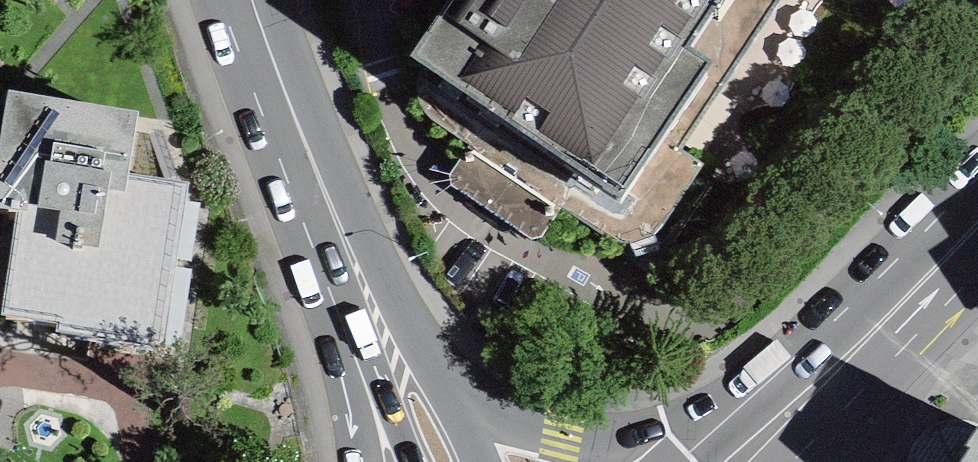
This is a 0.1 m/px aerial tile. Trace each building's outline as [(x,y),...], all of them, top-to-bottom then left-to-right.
[(408,53),(620,199),(712,64),(688,48),(720,0),(446,0),(408,53)] [(1,315),(59,324),(57,332),(162,349),(190,183),(129,173),(139,112),(8,90),(0,140),(0,209),(19,212),(1,315)] [(966,445),(971,448),(961,461),(977,461),(977,426),(966,445)]
